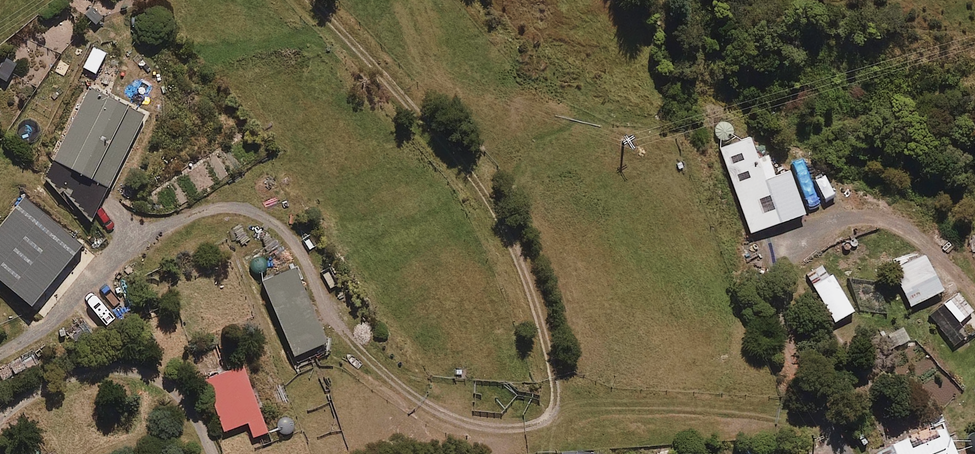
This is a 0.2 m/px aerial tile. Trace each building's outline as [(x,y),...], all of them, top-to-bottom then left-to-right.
[(145,115),(89,88),(45,179),(93,222),(145,115)] [(761,158),(755,140),(722,150),(749,237),(804,221),(782,152),(761,158)] [(25,199),(0,229),(0,282),(32,308),(83,247),(25,199)] [(943,292),(926,256),(894,271),(911,307),(943,292)] [(326,344),(295,269),(263,282),(294,358),(326,344)] [(928,317),(953,347),(970,333),(961,323),(973,312),(957,293),(928,317)] [(73,344),(126,317),(117,301),(65,328),(73,344)] [(267,434),(243,366),(205,380),(224,433),(248,424),(253,439),(267,434)] [(289,415),(273,425),(282,440),(298,431),(289,415)] [(943,423),(877,453),(956,453),(943,423)]
